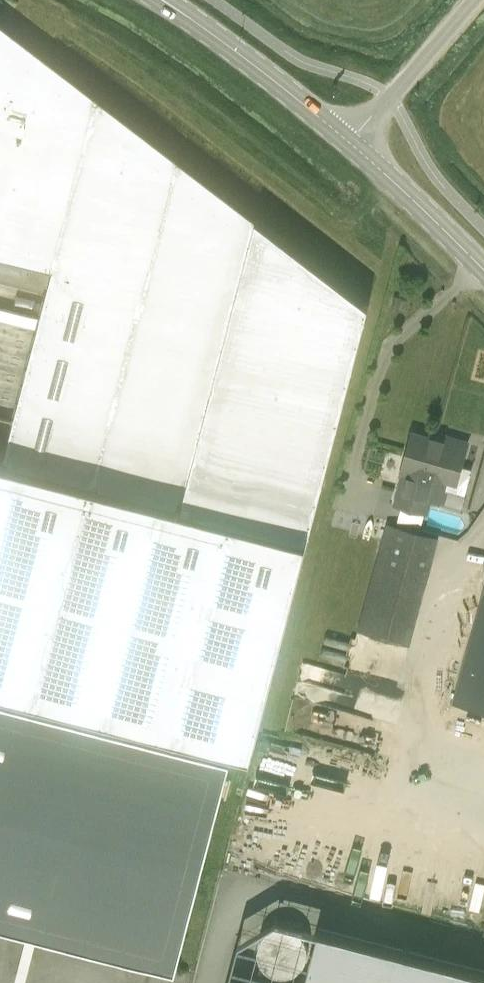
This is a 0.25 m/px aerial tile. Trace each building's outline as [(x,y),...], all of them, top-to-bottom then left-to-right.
[(247,754),(368,305),(0,21),(0,257),(52,271),(3,460),(0,459),(0,689),(247,754)] [(428,498),(442,502),(449,481),(456,483),(468,443),(443,436),(441,441),(412,433),(399,475),(402,476),(394,505),(424,514),(428,498)] [(357,628),(356,630),(358,631),(406,644),(435,539),(385,526),(357,628)] [(452,703),(483,712),(483,587),(452,703)] [(176,968),(181,948),(231,758),(0,698),(0,923),(176,968)] [(320,931),(306,982),(483,982),(483,973),(320,931)]
